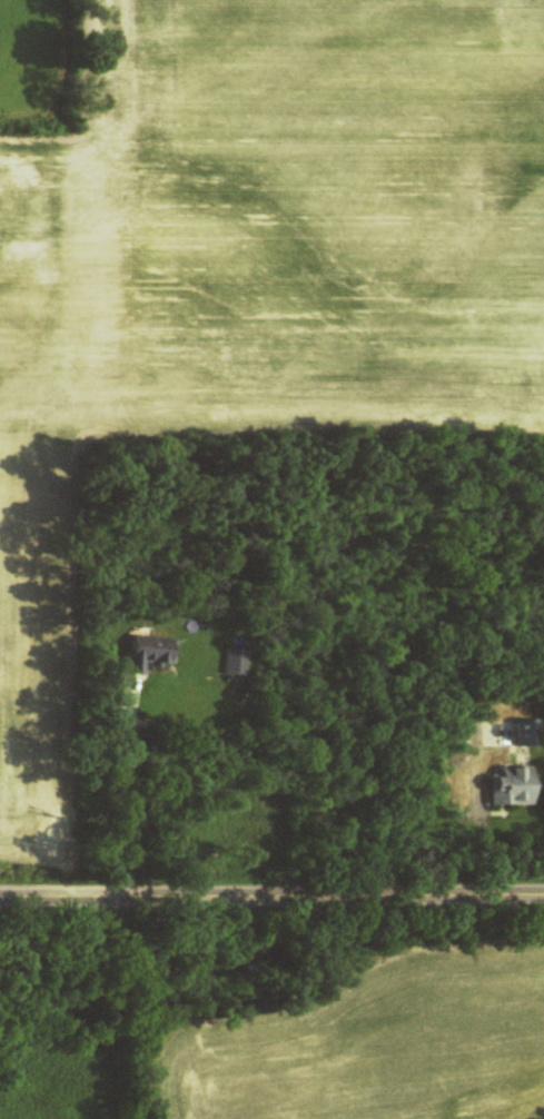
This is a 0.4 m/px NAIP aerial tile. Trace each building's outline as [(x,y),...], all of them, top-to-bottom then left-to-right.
[(144,676),(145,664),(170,666),(172,640),(129,637),(126,675),(144,676)] [(248,652),(228,649),(225,675),(245,678),(248,652)] [(518,748),(538,748),(538,721),(518,721),(518,748)] [(533,807),(533,769),(500,769),(500,778),(491,778),(491,807),(533,807)]
